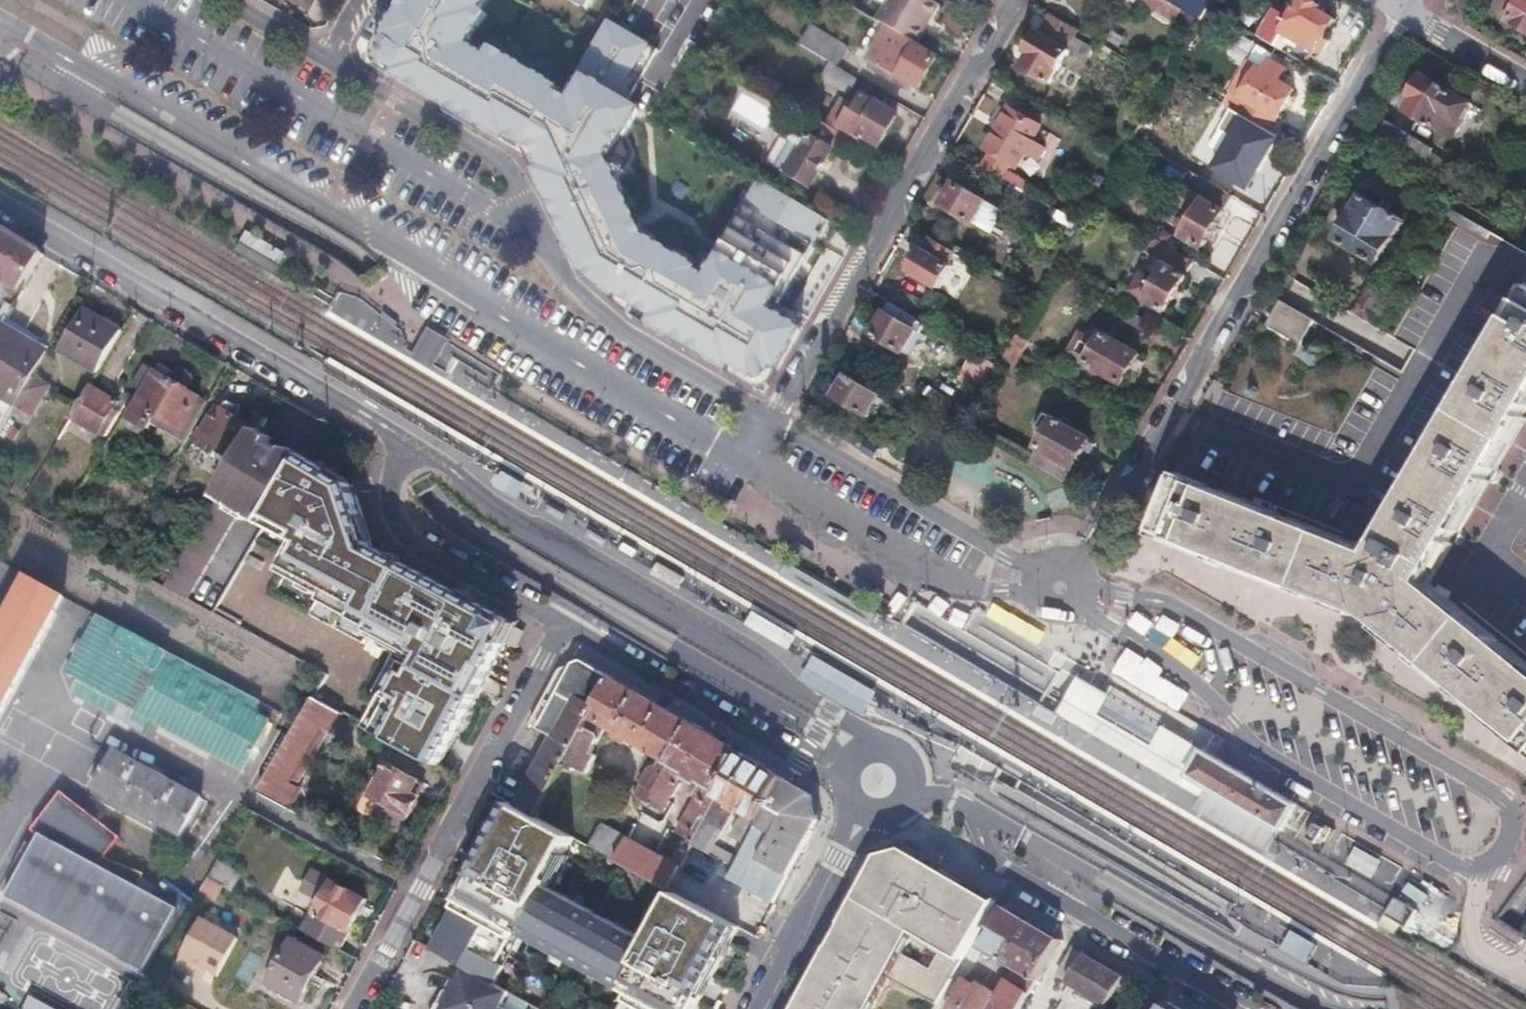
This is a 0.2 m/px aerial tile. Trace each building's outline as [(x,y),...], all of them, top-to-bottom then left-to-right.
[(378,44),(380,57),(383,70),(520,150),(556,89),(462,29),(480,0),(404,0),(378,44)] [(629,13),(644,20),(653,0),(635,0),(629,13)] [(666,40),(691,53),(720,0),(688,0),(666,40)] [(883,5),(874,21),(885,28),(913,44),(936,4),(928,0),(886,0),(883,5)] [(1189,14),(1194,17),(1203,1),(1201,0),(1165,0),(1189,14)] [(1271,9),(1256,36),(1305,65),(1320,37),(1323,39),(1334,19),(1318,10),(1320,7),(1308,0),(1299,0),(1289,19),(1271,9)] [(1511,16),(1509,20),(1525,30),(1525,0),(1499,0),(1497,2),(1501,10),(1511,16)] [(1207,8),(1200,20),(1196,26),(1205,31),(1215,13),(1207,8)] [(1038,34),(1035,32),(1023,52),(1027,55),(1020,67),(1047,83),(1066,50),(1083,59),(1090,48),(1076,40),(1081,32),(1049,14),(1038,34)] [(1194,17),(1189,14),(1186,20),(1194,24),(1197,18),(1194,17)] [(615,30),(610,27),(570,97),(556,89),(520,150),(527,154),(578,272),(634,309),(749,385),(769,383),(800,329),(776,316),(831,223),(760,182),(705,276),(641,239),(607,162),(634,116),(614,104),(646,48),(615,30)] [(913,44),(885,28),(865,63),(914,91),(932,59),(912,47),(913,44)] [(1230,92),(1243,99),(1236,111),(1258,124),(1269,130),(1276,117),(1277,118),(1294,89),(1278,80),(1285,68),(1270,60),(1263,72),(1247,63),(1230,92)] [(827,62),(818,77),(846,93),(854,79),(827,62)] [(1411,98),(1405,109),(1456,138),(1474,106),(1421,75),(1409,97),(1411,98)] [(731,112),(766,127),(774,109),(739,94),(731,112)] [(849,112),(837,105),(826,123),(855,140),(857,137),(875,147),(893,116),(859,96),(852,106),(849,112)] [(849,112),(852,106),(840,99),(837,105),(849,112)] [(1138,141),(1153,149),(1211,182),(1232,194),(1239,198),(1246,184),(1198,157),(1221,117),(1199,105),(1176,144),(1162,136),(1159,141),(1137,128),(1130,139),(1132,140),(1128,148),(1132,150),(1138,141)] [(1481,110),(1474,106),(1456,138),(1462,142),(1481,110)] [(1038,128),(1008,111),(987,147),(992,150),(983,166),(1025,190),(1029,183),(1006,171),(1012,162),(1017,165),(1025,150),(1037,157),(1041,157),(1044,152),(1042,148),(1030,141),(1038,128)] [(838,134),(803,114),(772,168),(807,188),(838,134)] [(1385,121),(1375,140),(1419,165),(1416,172),(1429,179),(1441,158),(1429,151),(1431,147),(1385,121)] [(1269,130),(1258,124),(1245,145),(1258,152),(1270,131),(1269,130)] [(1153,149),(1138,141),(1132,150),(1148,159),(1153,149)] [(1178,204),(1184,208),(1174,225),(1183,231),(1181,234),(1202,246),(1232,194),(1211,182),(1202,197),(1186,188),(1178,204)] [(953,183),(940,204),(972,223),(985,202),(953,183)] [(1354,210),(1350,214),(1334,242),(1375,265),(1401,221),(1361,197),(1354,210)] [(1442,204),(1438,211),(1478,235),(1482,228),(1442,204)] [(1108,211),(1100,206),(1092,220),(1100,225),(1108,211)] [(1054,208),(1047,220),(1074,236),(1082,223),(1054,208)] [(249,226),(237,247),(281,272),(293,252),(249,226)] [(0,231),(0,283),(18,293),(40,255),(13,238),(0,231)] [(923,250),(920,248),(907,271),(938,289),(951,266),(948,264),(954,254),(929,239),(923,250)] [(1145,276),(1140,273),(1130,291),(1164,311),(1193,260),(1168,246),(1160,260),(1156,257),(1145,276)] [(1381,296),(1365,286),(1350,312),(1366,322),(1381,296)] [(1040,295),(1027,287),(1023,294),(1036,302),(1040,295)] [(1122,296),(1109,289),(1104,297),(1117,304),(1122,296)] [(897,290),(889,304),(915,319),(923,305),(897,290)] [(1379,545),(1357,536),(1355,541),(1176,475),(1155,532),(1211,553),(1301,586),(1378,615),(1441,668),(1506,723),(1525,740),(1525,660),(1449,596),(1454,587),(1439,579),(1436,584),(1428,579),(1525,411),(1525,292),(1379,545)] [(1274,301),(1265,318),(1301,338),(1311,321),(1274,301)] [(5,303),(0,311),(5,314),(10,306),(5,303)] [(915,319),(889,304),(870,334),(902,353),(913,335),(921,340),(923,336),(919,333),(924,324),(915,319)] [(123,330),(86,308),(61,351),(98,373),(123,330)] [(1130,312),(1123,324),(1149,339),(1156,327),(1130,312)] [(1265,318),(1261,325),(1298,345),(1301,338),(1265,318)] [(5,420),(13,407),(31,377),(46,352),(0,324),(0,417),(5,420)] [(933,330),(924,324),(919,333),(923,336),(928,339),(933,330)] [(421,338),(415,349),(423,354),(435,361),(448,338),(435,331),(428,327),(421,338)] [(1076,334),(1066,351),(1120,382),(1132,362),(1136,354),(1091,328),(1085,339),(1076,334)] [(1027,340),(1017,334),(1010,347),(1019,352),(1027,340)] [(1019,352),(1010,347),(1002,360),(1012,365),(1019,352)] [(974,353),(968,363),(992,377),(998,367),(974,353)] [(176,373),(161,364),(129,417),(134,420),(126,433),(134,438),(141,436),(146,427),(148,429),(157,415),(180,428),(198,398),(186,391),(192,381),(191,375),(183,369),(176,373)] [(880,392),(848,374),(836,396),(867,414),(880,392)] [(48,387),(31,377),(13,407),(30,417),(48,387)] [(119,403),(90,386),(72,417),(100,434),(119,403)] [(207,425),(204,424),(197,436),(233,458),(252,427),(233,416),(235,412),(236,406),(230,403),(225,406),(219,415),(214,412),(207,425)] [(1089,439),(1053,418),(1028,461),(1061,480),(1070,464),(1073,467),(1083,449),(1089,439)] [(269,439),(256,431),(251,438),(265,447),(269,439)] [(265,447),(251,438),(215,498),(240,512),(263,526),(268,516),(285,488),(286,486),(273,478),(285,459),(274,452),(265,447)] [(290,451),(285,459),(273,478),(286,486),(303,459),(290,451)] [(303,459),(286,486),(285,488),(268,516),(315,544),(338,608),(422,654),(379,735),(438,767),(479,693),(515,625),(389,558),(371,548),(351,485),(303,457),(303,459)] [(240,512),(215,498),(162,586),(187,600),(240,512)] [(22,578),(0,618),(0,658),(28,606),(52,619),(62,600),(22,578)] [(28,606),(0,658),(0,714),(52,619),(28,606)] [(755,608),(746,624),(790,649),(799,633),(755,608)] [(118,706),(130,713),(156,665),(162,654),(97,619),(65,678),(75,683),(70,691),(69,693),(69,695),(69,697),(70,699),(71,700),(72,701),(110,722),(118,706)] [(583,660),(559,670),(528,726),(554,740),(517,808),(535,818),(564,764),(612,677),(596,668),(583,660)] [(156,665),(130,713),(149,723),(240,773),(266,725),(156,665)] [(1195,809),(1269,852),(1282,830),(1297,803),(1223,760),(1193,742),(1165,726),(1136,710),(1099,689),(1077,676),(1056,713),(1078,726),(1092,733),(1098,737),(1105,741),(1123,751),(1144,763),(1180,784),(1202,796),(1195,809)] [(643,696),(612,677),(564,764),(574,770),(576,766),(587,772),(596,754),(591,751),(598,738),(596,730),(600,722),(662,756),(657,765),(648,768),(640,779),(637,787),(634,795),(662,810),(668,800),(678,783),(676,782),(662,774),(691,723),(672,713),(656,703),(643,696)] [(294,804),(342,706),(311,691),(263,789),(294,804)] [(118,706),(110,722),(122,728),(130,713),(118,706)] [(130,713),(122,728),(141,738),(147,726),(149,723),(130,713)] [(716,738),(691,723),(662,774),(676,782),(683,769),(701,779),(693,794),(698,797),(677,834),(686,839),(679,852),(686,856),(692,845),(742,753),(716,738)] [(762,765),(742,753),(692,845),(704,851),(716,830),(721,832),(734,809),(744,814),(734,833),(750,841),(783,778),(769,769),(762,765)] [(108,754),(88,791),(177,840),(197,802),(108,754)] [(419,782),(391,766),(373,798),(381,802),(379,806),(406,820),(413,808),(418,798),(412,794),(419,782)] [(602,775),(599,773),(593,783),(611,793),(618,780),(604,772),(602,775)] [(783,778),(750,841),(735,868),(730,877),(774,901),(818,819),(815,807),(812,794),(783,778)] [(603,799),(576,785),(555,824),(581,838),(603,799)] [(28,832),(36,839),(4,900),(17,908),(103,958),(106,953),(111,946),(124,954),(119,965),(136,976),(169,918),(179,924),(189,903),(162,882),(145,899),(137,908),(126,898),(129,893),(132,889),(134,886),(100,860),(116,839),(58,795),(28,832)] [(612,804),(603,799),(581,838),(590,843),(600,826),(612,804)] [(379,806),(373,817),(399,832),(406,820),(379,806)] [(517,808),(487,862),(582,913),(603,874),(527,834),(535,818),(517,808)] [(1323,828),(1314,822),(1306,837),(1315,842),(1323,828)] [(600,826),(590,843),(589,846),(615,861),(627,840),(600,826)] [(1401,867),(1342,834),(1330,856),(1389,890),(1401,867)] [(627,840),(615,861),(625,866),(658,884),(668,889),(679,868),(627,840)] [(686,856),(679,868),(668,889),(694,903),(718,858),(704,851),(692,845),(686,856)] [(880,851),(839,927),(794,1008),(869,1008),(887,975),(934,1002),(993,899),(925,859),(904,847),(880,851)] [(618,878),(617,880),(650,898),(658,884),(625,866),(618,878)] [(210,871),(205,879),(220,888),(228,892),(233,883),(210,871)] [(304,890),(322,899),(304,933),(337,951),(350,927),(365,900),(313,873),(304,890)] [(492,953),(480,976),(499,986),(521,947),(567,971),(582,944),(569,937),(575,926),(472,873),(439,932),(446,935),(446,941),(464,951),(470,939),(457,931),(467,913),(481,920),(487,907),(510,919),(492,953)] [(220,888),(205,879),(197,894),(212,902),(220,888)] [(145,899),(132,889),(129,893),(126,898),(137,908),(145,899)] [(663,916),(676,922),(704,937),(696,952),(703,956),(701,959),(704,966),(700,974),(693,975),(691,978),(684,974),(673,994),(665,1008),(693,1008),(738,928),(674,895),(663,916)] [(947,1008),(1017,1008),(1059,937),(1048,931),(1029,920),(1003,905),(980,945),(1000,957),(998,961),(1006,966),(1008,962),(1013,965),(996,995),(975,984),(974,986),(962,979),(947,1004),(946,1007),(946,1008),(947,1008)] [(457,931),(470,939),(464,951),(446,941),(446,935),(439,932),(422,923),(413,939),(465,968),(480,976),(492,953),(510,919),(487,907),(481,920),(467,913),(457,931)] [(623,994),(636,970),(631,967),(646,939),(599,914),(567,971),(612,996),(605,1008),(650,1008),(623,994)] [(660,914),(646,939),(631,967),(636,970),(623,994),(650,1008),(665,1008),(673,994),(684,974),(691,978),(693,975),(700,974),(704,966),(701,959),(703,956),(696,952),(704,937),(676,922),(663,916),(660,914)] [(214,978),(234,941),(197,921),(175,962),(189,970),(192,966),(214,978)] [(588,933),(575,926),(569,937),(582,944),(588,933)] [(323,957),(291,940),(266,984),(298,1001),(306,987),(323,957)] [(1076,987),(1073,991),(1093,1003),(1089,1008),(1103,1008),(1114,990),(1123,975),(1100,961),(1071,944),(1055,974),(1076,987)] [(106,953),(103,958),(119,965),(124,954),(111,946),(106,953)] [(501,1006),(509,991),(499,986),(480,976),(465,968),(457,984),(453,990),(451,989),(450,989),(449,989),(448,989),(447,989),(446,989),(445,989),(444,990),(443,991),(434,1008),(436,1008),(506,1008),(501,1006)] [(1133,981),(1123,975),(1114,990),(1125,996),(1133,981)] [(453,990),(457,984),(449,980),(443,991),(444,990),(445,989),(446,989),(447,989),(448,989),(449,989),(450,989),(451,989),(453,990)] [(32,996),(25,1008),(56,1008),(32,996)] [(1064,996),(1059,1008),(1084,1008),(1086,1004),(1064,996)] [(1178,1007),(1166,1000),(1161,1008),(1182,1008),(1178,1007)]
